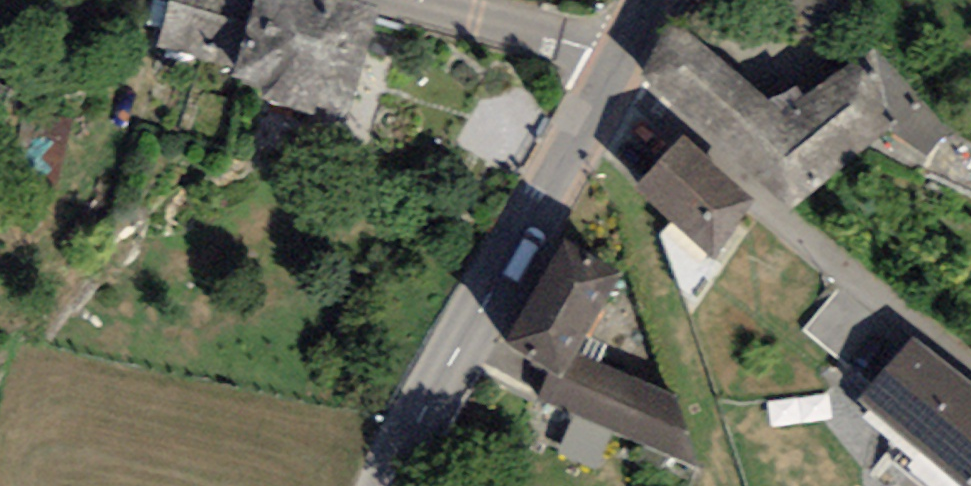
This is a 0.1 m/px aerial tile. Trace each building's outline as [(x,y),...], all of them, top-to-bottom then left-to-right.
[(155,53),(240,78),(236,93),(348,126),(379,19),(313,0),(170,0),(155,53)] [(786,121),(672,26),(643,82),(789,216),(874,148),(917,170),(949,130),(874,50),(786,121)] [(756,218),(681,150),(636,199),(710,267),(756,218)] [(631,284),(560,247),(503,356),(555,383),(545,401),(702,483),(674,404),(590,360),(631,284)] [(914,343),(857,413),(946,485),(970,485),(970,389),(914,343)]
